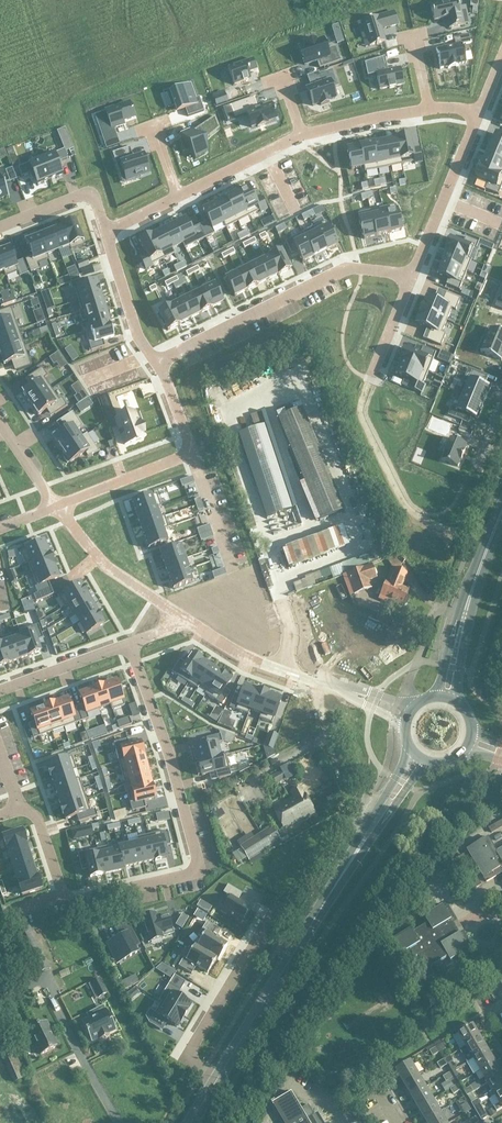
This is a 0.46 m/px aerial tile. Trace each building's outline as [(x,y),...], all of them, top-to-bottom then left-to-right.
[(457,3),(431,9),(434,24),(447,21),(449,29),(464,25),(462,20),(467,19),(465,10),(458,11),(457,3)] [(369,20),(358,23),(359,24),(361,33),(364,41),(366,47),(372,45),(376,44),(378,44),(378,43),(385,41),(381,29),(398,24),(395,15),(394,12),(382,16),(371,19),(371,18),(369,19),(369,20)] [(436,49),(440,69),(441,69),(465,63),(465,64),(466,64),(462,45),(470,43),(469,35),(454,38),(455,46),(437,50),(436,49)] [(320,36),(294,45),(301,64),(313,60),(316,67),(338,60),(333,46),(324,49),(320,36)] [(384,57),(365,63),(368,76),(376,74),(380,90),(389,88),(389,89),(395,88),(395,87),(404,85),(400,68),(387,71),(384,57)] [(253,59),(228,68),(234,85),(251,79),(248,73),(257,70),(253,59)] [(308,93),(306,93),(310,104),(312,103),(313,107),(321,105),(321,107),(329,105),(328,103),(332,101),(328,88),(339,85),(334,70),(319,75),(321,83),(307,88),(308,93)] [(183,89),(170,94),(174,107),(178,106),(179,110),(185,108),(188,115),(204,110),(200,99),(198,100),(192,83),(182,86),(183,89)] [(213,97),(216,106),(228,101),(225,93),(213,97)] [(256,101),(231,109),(235,122),(245,119),(249,133),(275,126),(271,112),(262,114),(260,115),(256,101)] [(109,122),(98,126),(103,138),(115,134),(116,134),(114,128),(124,125),(123,121),(135,117),(132,111),(133,111),(132,108),(132,109),(129,102),(105,111),(109,122)] [(183,140),(181,143),(184,155),(193,155),(197,162),(209,157),(210,144),(219,131),(215,119),(193,133),(191,131),(181,137),(183,140)] [(66,127),(57,130),(64,145),(72,142),(66,127)] [(491,146),(501,151),(501,137),(496,134),(491,146)] [(409,136),(396,139),(397,139),(402,165),(414,162),(415,164),(421,163),(419,149),(412,150),(409,136)] [(119,145),(117,139),(104,143),(107,149),(119,145)] [(396,139),(384,142),(390,167),(402,165),(397,139),(396,139)] [(384,142),(372,144),(377,170),(390,167),(384,142)] [(372,144),(360,147),(364,167),(363,167),(364,172),(377,170),(372,144)] [(487,157),(501,163),(501,151),(491,146),(487,157)] [(13,147),(7,150),(10,159),(17,156),(13,147)] [(129,147),(112,153),(113,153),(114,153),(118,166),(121,165),(125,176),(130,174),(132,181),(140,178),(141,179),(142,179),(141,175),(149,172),(143,156),(133,159),(132,156),(130,156),(127,148),(130,148),(129,147)] [(360,147),(347,149),(351,170),(363,167),(364,167),(360,147)] [(64,149),(41,158),(50,180),(62,175),(59,168),(62,167),(60,162),(68,158),(64,149)] [(482,167),(501,175),(501,163),(487,157),(483,167),(482,167)] [(41,158),(18,168),(21,177),(30,173),(33,179),(35,178),(38,185),(50,180),(41,158)] [(477,179),(488,184),(486,190),(499,195),(501,187),(501,175),(482,167),(483,167),(482,166),(477,179)] [(12,169),(6,171),(10,181),(16,179),(12,169)] [(9,196),(0,174),(0,199),(9,196)] [(249,188),(237,194),(248,217),(260,211),(261,213),(267,210),(260,197),(255,200),(249,188)] [(237,194),(226,199),(237,222),(248,217),(237,194)] [(226,199),(214,205),(224,223),(223,224),(226,228),(237,222),(226,199)] [(208,221),(199,225),(206,238),(214,234),(212,229),(223,224),(224,223),(214,205),(203,211),(208,221)] [(395,205),(383,208),(389,233),(401,230),(395,205)] [(383,208),(371,211),(376,236),(389,233),(383,208)] [(371,211),(358,214),(364,239),(376,236),(371,211)] [(272,225),(277,222),(273,216),(268,218),(272,225)] [(185,219),(174,225),(183,244),(182,244),(185,249),(206,238),(199,225),(190,230),(185,219)] [(62,227),(70,248),(71,250),(85,245),(76,222),(62,227)] [(326,222),(313,228),(316,232),(325,251),(337,245),(326,222)] [(174,225),(162,231),(172,249),(182,244),(183,244),(174,225)] [(62,227),(51,231),(58,250),(59,252),(70,248),(62,227)] [(51,231),(39,236),(47,254),(58,250),(51,231)] [(152,236),(151,236),(163,260),(174,254),(172,249),(162,231),(152,236)] [(306,238),(305,238),(314,256),(325,251),(316,232),(306,238)] [(303,233),(285,242),(291,255),(297,252),(302,262),(314,256),(305,238),(306,238),(303,233)] [(32,256),(26,259),(31,272),(39,269),(37,264),(49,259),(47,254),(39,236),(26,241),(32,256)] [(151,236),(139,242),(145,254),(140,257),(146,270),(152,267),(151,265),(163,260),(151,236),(152,236),(151,236)] [(452,238),(447,251),(448,251),(470,260),(470,259),(475,248),(477,249),(480,242),(466,237),(464,243),(452,238)] [(0,252),(0,262),(4,272),(3,272),(5,277),(18,272),(20,276),(28,273),(23,260),(15,264),(9,248),(0,252)] [(281,251),(269,257),(278,275),(290,269),(281,251)] [(448,251),(443,262),(467,272),(472,260),(470,259),(470,260),(448,251)] [(269,257),(259,262),(268,280),(278,275),(269,257)] [(87,259),(77,263),(79,269),(89,265),(87,259)] [(259,262),(248,268),(257,285),(268,280),(259,262)] [(443,262),(438,274),(449,279),(447,285),(460,290),(467,272),(443,262)] [(75,266),(66,269),(71,280),(79,276),(75,266)] [(248,268),(238,273),(246,290),(257,285),(248,268)] [(238,273),(226,279),(235,296),(246,290),(238,273)] [(69,275),(57,280),(60,286),(71,282),(69,275)] [(83,279),(70,283),(72,290),(74,289),(78,301),(101,294),(100,293),(101,293),(99,287),(98,287),(97,282),(85,285),(83,279)] [(214,285),(202,291),(211,308),(223,302),(214,285)] [(202,291),(192,296),(200,313),(211,308),(202,291)] [(428,298),(423,311),(447,321),(452,309),(455,310),(460,299),(445,293),(441,303),(428,298)] [(101,294),(78,301),(81,311),(104,304),(101,294)] [(192,296),(181,301),(190,319),(200,313),(192,296)] [(494,304),(501,307),(501,296),(501,298),(497,296),(494,304)] [(37,298),(30,300),(32,307),(39,304),(37,298)] [(181,301),(170,306),(179,324),(180,324),(190,319),(181,301)] [(81,311),(79,311),(82,323),(87,321),(87,320),(107,314),(104,304),(81,311)] [(170,306),(159,312),(162,320),(161,320),(164,326),(165,325),(168,331),(180,324),(179,324),(170,306)] [(0,322),(0,337),(19,330),(11,307),(0,311),(0,319),(1,322),(0,322)] [(423,311),(417,326),(431,331),(428,340),(443,346),(447,335),(443,333),(447,321),(423,311)] [(107,314),(87,320),(87,321),(90,330),(90,331),(110,324),(107,314)] [(90,330),(85,332),(91,351),(105,347),(103,340),(114,337),(110,324),(90,331),(90,330)] [(47,327),(39,329),(41,335),(49,332),(47,327)] [(486,340),(501,347),(501,333),(491,328),(486,340)] [(0,337),(0,350),(23,342),(19,330),(0,337)] [(481,352),(501,361),(501,359),(501,347),(486,340),(481,352)] [(1,356),(4,364),(14,360),(18,371),(32,366),(23,342),(0,350),(0,352),(1,356)] [(407,349),(402,362),(429,373),(437,353),(424,347),(421,354),(407,349)] [(58,352),(49,358),(53,364),(63,358),(58,352)] [(74,352),(68,356),(72,362),(78,357),(74,352)] [(402,362),(397,374),(412,381),(409,388),(422,393),(425,386),(423,385),(429,373),(402,362)] [(452,363),(449,369),(456,371),(458,365),(452,363)] [(34,383),(22,392),(26,398),(30,403),(52,389),(44,378),(48,376),(42,368),(29,376),(34,383)] [(448,379),(445,388),(460,393),(479,401),(485,386),(473,381),(477,372),(469,369),(462,385),(448,379)] [(52,389),(30,403),(34,409),(38,415),(50,407),(55,414),(67,406),(62,398),(59,400),(52,389)] [(83,391),(74,397),(78,403),(88,397),(83,391)] [(449,405),(446,413),(459,418),(461,412),(474,417),(479,401),(460,393),(454,407),(449,405)] [(88,397),(79,403),(76,405),(81,413),(84,410),(93,404),(88,397)] [(111,404),(102,407),(109,426),(117,423),(123,443),(143,436),(142,431),(146,430),(142,418),(138,419),(134,410),(116,417),(111,404)] [(283,411),(276,414),(303,482),(299,484),(315,522),(319,520),(320,521),(344,510),(299,404),(292,407),(293,412),(285,415),(283,411)] [(66,430),(53,438),(62,451),(83,437),(82,436),(78,429),(82,426),(72,412),(60,420),(66,430)] [(452,424),(433,417),(428,429),(447,437),(452,424)] [(264,425),(238,433),(266,517),(292,509),(264,425)] [(83,437),(62,451),(65,456),(63,457),(67,463),(69,462),(70,463),(85,453),(87,456),(99,452),(87,433),(82,436),(83,437)] [(451,438),(442,460),(458,467),(461,461),(462,461),(466,452),(465,451),(467,445),(451,438)] [(114,440),(108,443),(110,448),(117,446),(114,440)] [(244,472),(239,474),(250,510),(259,508),(252,483),(248,484),(244,472)] [(192,477),(180,481),(182,487),(195,483),(192,477)] [(157,494),(132,502),(137,515),(156,508),(161,507),(157,494)] [(156,508),(137,515),(140,525),(160,518),(156,508)] [(284,521),(291,518),(289,511),(281,513),(284,521)] [(160,518),(140,525),(144,536),(163,529),(164,529),(169,528),(165,516),(160,518)] [(268,519),(269,527),(277,526),(275,517),(268,519)] [(325,523),(329,543),(345,540),(341,520),(325,523)] [(209,525),(197,529),(199,535),(211,531),(209,525)] [(163,529),(144,536),(148,548),(168,541),(164,529),(163,529)] [(310,532),(316,551),(325,548),(319,530),(310,532)] [(211,531),(199,535),(201,541),(213,537),(211,531)] [(286,532),(278,535),(280,542),(288,539),(286,532)] [(303,535),(294,538),(300,556),(309,553),(303,535)] [(279,543),(283,561),(293,559),(289,541),(279,543)] [(44,542),(20,552),(25,565),(28,563),(27,563),(49,554),(44,542)] [(180,546),(161,553),(165,566),(185,559),(180,546)] [(9,552),(3,554),(4,560),(11,558),(9,552)] [(49,554),(27,563),(28,563),(32,575),(54,566),(49,554)] [(402,555),(396,557),(402,565),(407,561),(402,555)] [(185,559),(165,566),(169,576),(188,569),(185,559)] [(263,559),(258,561),(259,566),(260,566),(267,589),(273,587),(265,564),(263,559)] [(54,566),(32,575),(37,586),(35,587),(37,594),(50,588),(48,582),(59,578),(54,566)] [(373,566),(349,574),(356,595),(373,589),(370,581),(377,578),(373,566)] [(224,568),(212,573),(214,579),(227,575),(224,568)] [(389,582),(383,597),(402,605),(403,605),(404,605),(406,605),(409,598),(408,597),(406,596),(409,590),(400,586),(406,573),(395,568),(389,582)] [(188,569),(169,576),(173,589),(193,582),(188,569)] [(80,583),(58,596),(65,608),(67,607),(67,606),(87,594),(86,594),(87,593),(84,588),(83,588),(80,583)] [(37,594),(33,595),(36,602),(53,595),(50,588),(37,594)] [(87,594),(67,606),(67,607),(72,616),(75,615),(74,614),(92,604),(87,594)] [(35,611),(30,597),(21,601),(26,614),(35,611)] [(92,604),(74,614),(75,615),(79,623),(97,613),(92,604)] [(97,613),(79,623),(86,634),(104,624),(101,619),(102,619),(99,613),(98,614),(97,613)] [(38,625),(19,632),(20,634),(28,656),(41,651),(37,640),(42,638),(38,625)] [(11,637),(10,638),(18,660),(28,656),(20,634),(11,637)] [(0,639),(0,640),(9,663),(18,660),(10,638),(11,637),(10,635),(0,639)] [(9,663),(0,640),(0,666),(9,663)] [(179,660),(172,672),(188,683),(202,661),(191,654),(185,664),(179,660)] [(202,661),(188,683),(197,689),(199,687),(198,687),(211,667),(202,661)] [(211,667),(198,687),(199,687),(207,692),(220,673),(211,667)] [(207,692),(205,694),(222,705),(230,693),(225,690),(231,680),(226,677),(227,676),(221,673),(220,673),(207,692)] [(105,685),(103,686),(111,705),(110,705),(112,710),(125,706),(116,681),(110,683),(110,682),(104,684),(105,685)] [(103,686),(92,690),(99,709),(110,705),(111,705),(103,686)] [(234,694),(229,708),(248,715),(250,710),(257,690),(256,690),(256,689),(250,687),(250,688),(244,686),(240,697),(234,694)] [(83,705),(77,708),(82,721),(89,719),(87,714),(99,709),(92,690),(91,690),(90,689),(85,691),(85,692),(79,694),(83,705)] [(257,690),(250,710),(261,714),(268,695),(257,690)] [(261,714),(259,719),(272,724),(281,699),(275,697),(275,696),(270,694),(270,695),(268,695),(261,714)] [(56,703),(55,703),(64,728),(82,721),(77,708),(71,710),(67,699),(61,701),(61,700),(55,702),(56,703)] [(55,703),(43,708),(52,732),(64,728),(55,703)] [(35,723),(29,725),(33,739),(52,732),(43,708),(42,708),(41,707),(36,709),(36,710),(31,712),(35,723)] [(219,718),(212,714),(209,718),(216,723),(219,718)] [(129,717),(117,722),(118,725),(119,729),(132,724),(129,717)] [(104,725),(93,730),(86,732),(89,740),(95,738),(107,733),(104,725)] [(270,733),(265,746),(272,749),(277,735),(270,733)] [(127,739),(113,743),(119,762),(144,755),(140,742),(129,745),(127,739)] [(222,743),(200,748),(203,761),(225,756),(222,743)] [(144,755),(119,762),(121,772),(146,765),(144,755)] [(72,756),(47,765),(49,770),(48,770),(50,776),(51,776),(52,777),(71,771),(76,769),(72,756)] [(225,756),(203,761),(206,776),(230,771),(225,756)] [(146,765),(121,772),(124,783),(129,781),(149,776),(146,765)] [(248,765),(238,768),(239,773),(249,768),(248,765)] [(71,771),(52,777),(55,787),(74,781),(74,780),(71,771)] [(281,771),(271,776),(276,784),(286,779),(281,771)] [(149,776),(129,781),(132,791),(152,786),(149,776)] [(74,781),(55,787),(58,797),(83,789),(79,778),(74,780),(74,781)] [(132,791),(127,792),(132,811),(146,808),(144,801),(155,798),(152,786),(132,791)] [(300,787),(291,792),(293,797),(273,808),(284,829),(314,812),(300,787)] [(83,789),(58,797),(61,807),(86,799),(83,789)] [(62,808),(61,808),(63,814),(64,814),(66,820),(77,816),(79,822),(97,816),(95,810),(90,811),(86,799),(61,807),(62,808)] [(241,808),(240,805),(226,811),(233,829),(262,816),(256,802),(241,808)] [(501,819),(501,811),(486,822),(489,827),(501,819)] [(71,833),(73,842),(93,837),(91,828),(71,833)] [(10,834),(3,837),(7,849),(26,843),(22,830),(16,832),(16,831),(10,833),(10,834)] [(167,831),(148,835),(154,860),(155,860),(155,861),(161,860),(161,859),(167,857),(164,846),(170,844),(167,831)] [(276,831),(242,850),(249,859),(281,842),(276,831)] [(148,835),(137,838),(138,840),(144,863),(154,860),(148,835)] [(501,872),(501,873),(501,847),(497,850),(488,836),(467,849),(486,881),(501,872)] [(138,840),(127,843),(128,845),(129,845),(133,865),(144,863),(138,840)] [(26,843),(7,849),(10,860),(29,854),(26,844),(26,843)] [(128,845),(118,848),(118,850),(119,850),(123,868),(133,865),(129,845),(128,845)] [(108,847),(97,849),(103,875),(113,872),(108,852),(109,852),(108,847)] [(97,849),(78,854),(81,868),(87,866),(90,878),(103,875),(97,849)] [(109,852),(108,852),(113,872),(124,870),(123,868),(119,850),(118,850),(109,852)] [(29,854),(10,860),(14,872),(33,866),(29,854)] [(33,866),(14,872),(18,883),(37,877),(37,876),(36,876),(33,866)] [(37,877),(18,883),(22,895),(41,889),(37,877)] [(230,897),(221,911),(232,917),(241,922),(249,908),(237,900),(242,893),(228,884),(223,892),(230,897)] [(471,943),(449,906),(445,908),(443,904),(424,915),(429,923),(414,931),(412,927),(393,939),(402,954),(406,952),(414,966),(410,968),(419,983),(435,974),(430,966),(448,956),(450,960),(469,949),(467,945),(471,943)] [(184,913),(176,925),(182,929),(189,916),(184,913)] [(156,914),(141,918),(148,942),(163,938),(163,936),(173,933),(168,916),(160,919),(160,920),(158,921),(156,914)] [(478,918),(469,921),(472,931),(481,928),(478,918)] [(197,946),(216,958),(216,959),(218,960),(227,944),(216,938),(221,930),(207,921),(198,936),(202,938),(197,946)] [(120,937),(107,943),(115,959),(122,955),(125,959),(137,953),(134,948),(140,945),(129,924),(127,925),(126,923),(115,928),(120,937)] [(183,958),(178,966),(191,974),(196,967),(207,973),(216,959),(216,958),(197,946),(195,945),(186,959),(183,958)] [(102,978),(92,983),(99,997),(109,992),(102,978)] [(128,978),(122,981),(121,982),(125,989),(126,989),(132,985),(128,978)] [(169,984),(158,1001),(161,1003),(161,1002),(184,1016),(188,1009),(191,1005),(177,996),(180,990),(169,984)] [(149,1009),(145,1017),(148,1023),(160,1030),(166,1020),(177,1027),(180,1022),(180,1023),(184,1016),(161,1002),(161,1003),(155,1013),(149,1009)] [(89,1019),(81,1022),(91,1041),(99,1037),(100,1040),(109,1035),(108,1033),(116,1029),(106,1010),(98,1014),(96,1010),(88,1015),(89,1019)] [(45,1021),(28,1030),(41,1055),(58,1046),(45,1021)] [(459,1034),(466,1046),(482,1037),(474,1025),(459,1034)] [(482,1037),(466,1046),(474,1059),(489,1050),(482,1037)] [(434,1043),(436,1047),(439,1052),(446,1048),(443,1043),(445,1042),(443,1038),(434,1043)] [(439,1052),(436,1047),(430,1051),(433,1056),(439,1052)] [(474,1059),(481,1071),(496,1062),(489,1050),(474,1059)] [(27,1078),(18,1059),(15,1051),(1,1057),(13,1084),(27,1078)] [(444,1059),(447,1065),(453,1061),(450,1055),(444,1059)] [(447,1065),(444,1059),(437,1063),(440,1068),(447,1065)] [(397,1071),(404,1083),(419,1074),(412,1061),(397,1071)] [(488,1083),(501,1075),(501,1071),(496,1062),(481,1071),(485,1077),(479,1081),(482,1086),(488,1083)] [(450,1073),(444,1077),(447,1082),(453,1078),(450,1073)] [(404,1083),(412,1095),(427,1086),(419,1074),(404,1083)] [(462,1074),(457,1078),(460,1083),(467,1079),(463,1074),(462,1074)] [(496,1095),(501,1092),(501,1075),(488,1083),(493,1092),(489,1094),(491,1098),(495,1095),(496,1095)] [(412,1095),(419,1108),(434,1099),(427,1086),(412,1095)] [(457,1086),(451,1089),(454,1094),(460,1090),(457,1086)] [(467,1096),(474,1092),(470,1086),(464,1090),(467,1096)] [(291,1096),(272,1108),(280,1122),(306,1122),(291,1096)] [(461,1106),(467,1103),(464,1097),(458,1101),(461,1106)] [(434,1099),(419,1108),(426,1120),(441,1111),(434,1099)] [(471,1102),(477,1111),(483,1108),(478,1099),(471,1102)] [(483,1108),(477,1111),(482,1120),(488,1116),(483,1108)] [(428,1122),(449,1122),(441,1111),(426,1120),(428,1122)]
